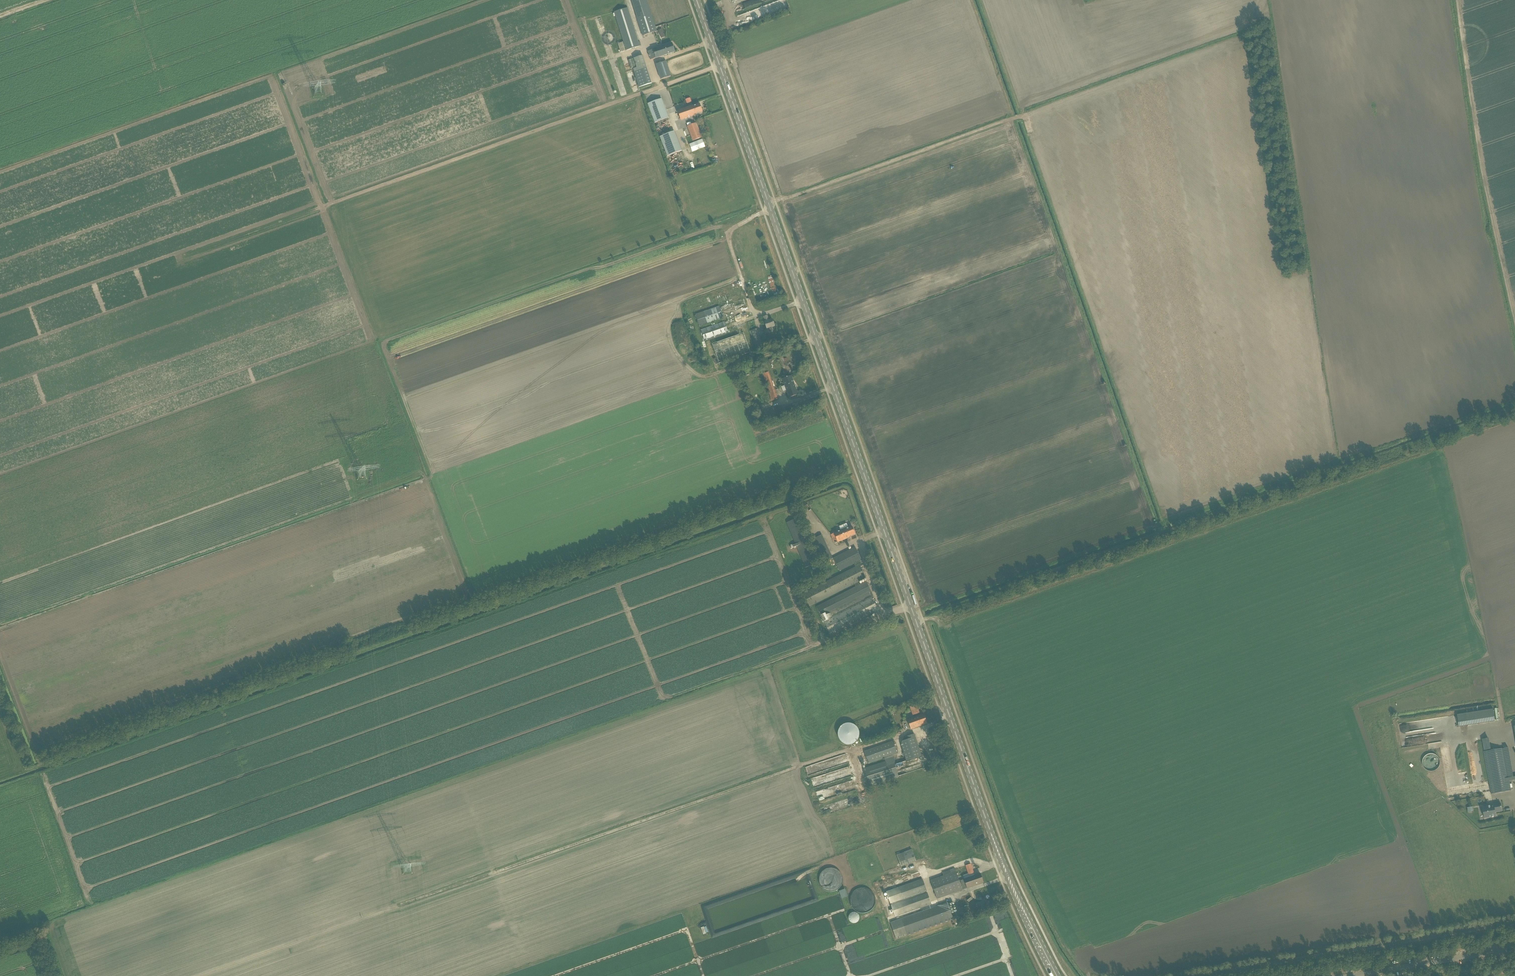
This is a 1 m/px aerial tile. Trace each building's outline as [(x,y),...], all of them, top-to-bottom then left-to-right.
[(657,32),(647,0),(631,0),(643,36),(657,32)] [(639,43),(628,8),(614,12),(618,25),(619,30),(623,42),(618,44),(620,53),(640,46),(641,46),(640,42),(639,43)] [(651,60),(670,54),(675,52),(672,44),(667,45),(648,51),(651,60)] [(648,72),(643,56),(634,59),(637,68),(633,69),(635,76),(648,72)] [(666,61),(656,65),(660,80),(671,76),(666,61)] [(662,99),(647,104),(654,123),(669,118),(662,99)] [(693,106),(688,107),(678,111),(681,120),(691,117),(696,115),(696,114),(703,112),(700,104),(693,107),(693,106)] [(695,123),(693,124),(687,126),(687,127),(693,141),(702,138),(701,135),(697,123),(695,123)] [(674,132),(662,136),(660,137),(667,156),(682,151),(675,131),(674,132)] [(702,140),(689,145),(692,152),(705,147),(702,140)] [(696,315),(701,328),(724,319),(719,307),(696,315)] [(767,330),(767,329),(768,333),(769,333),(773,332),(773,331),(772,328),(775,327),(772,319),(770,320),(768,315),(763,317),(765,322),(764,323),(767,330)] [(729,334),(724,322),(701,330),(705,342),(729,334)] [(757,329),(750,331),(757,351),(764,348),(757,329)] [(720,363),(751,353),(744,334),(714,345),(720,363)] [(778,399),(769,372),(762,374),(771,401),(778,399)] [(791,376),(786,378),(782,379),(788,398),(793,397),(798,395),(791,376)] [(810,553),(806,543),(804,538),(796,519),(786,523),(795,545),(793,546),(790,547),(791,549),(793,548),(796,547),(801,558),(805,568),(815,564),(810,553)] [(849,527),(844,529),(831,535),(833,541),(836,540),(837,543),(849,537),(855,534),(852,527),(849,528),(849,527)] [(822,535),(820,536),(819,534),(815,537),(815,538),(811,540),(822,564),(833,559),(839,571),(854,564),(855,567),(803,594),(809,607),(854,584),(856,587),(816,607),(821,618),(831,636),(879,612),(873,600),(875,599),(866,582),(860,585),(858,582),(866,578),(861,567),(863,566),(860,561),(861,561),(861,560),(862,560),(855,547),(833,558),(822,535)] [(919,713),(916,705),(909,707),(912,715),(914,715),(915,718),(908,720),(911,729),(927,723),(924,714),(919,716),(918,713),(919,713)] [(843,740),(846,742),(849,742),(852,742),(855,741),(857,739),(859,736),(859,733),(858,730),(856,727),(854,725),(851,724),(848,724),(845,725),(843,727),(841,729),(841,732),(841,735),(841,738),(843,740)] [(882,735),(892,731),(890,726),(880,730),(882,735)] [(922,758),(914,734),(907,736),(908,740),(902,741),(901,746),(906,760),(906,762),(922,758)] [(868,786),(898,776),(894,764),(891,755),(897,753),(893,741),(864,751),(868,763),(884,758),(885,761),(863,768),(868,786)] [(1509,781),(1509,778),(1503,748),(1484,752),(1491,794),(1511,791),(1509,781)] [(1440,763),(1440,761),(1440,760),(1439,758),(1439,757),(1437,756),(1436,755),(1435,754),(1433,753),(1431,753),(1430,754),(1429,754),(1428,755),(1426,756),(1426,757),(1425,758),(1424,760),(1424,761),(1424,763),(1425,765),(1426,766),(1427,767),(1428,768),(1430,769),(1431,769),(1432,769),(1434,769),(1435,769),(1437,768),(1437,767),(1439,766),(1439,764),(1440,763)] [(1487,806),(1487,807),(1483,808),(1485,818),(1496,816),(1495,812),(1497,811),(1497,812),(1502,811),(1501,803),(1487,806)] [(911,849),(896,854),(900,866),(915,861),(911,849)] [(971,864),(966,866),(965,866),(966,867),(968,874),(969,877),(959,881),(962,890),(983,883),(980,874),(975,876),(971,864)] [(959,881),(955,871),(943,876),(930,880),(937,899),(962,890),(959,881)] [(888,899),(889,900),(890,905),(892,909),(892,910),(889,910),(890,913),(891,913),(893,913),(895,917),(896,917),(897,919),(899,918),(899,916),(931,904),(922,879),(886,892),(887,896),(885,897),(886,900),(888,899)] [(864,909),(870,909),(872,905),(871,904),(872,901),(866,898),(865,898),(863,902),(862,895),(861,896),(862,894),(860,894),(859,894),(852,895),(852,897),(855,897),(855,900),(851,900),(855,902),(855,905),(864,909)] [(979,910),(986,908),(984,901),(977,904),(979,910)] [(947,903),(890,923),(896,939),(953,919),(947,903)] [(852,924),(859,919),(854,912),(848,917),(852,924)]
